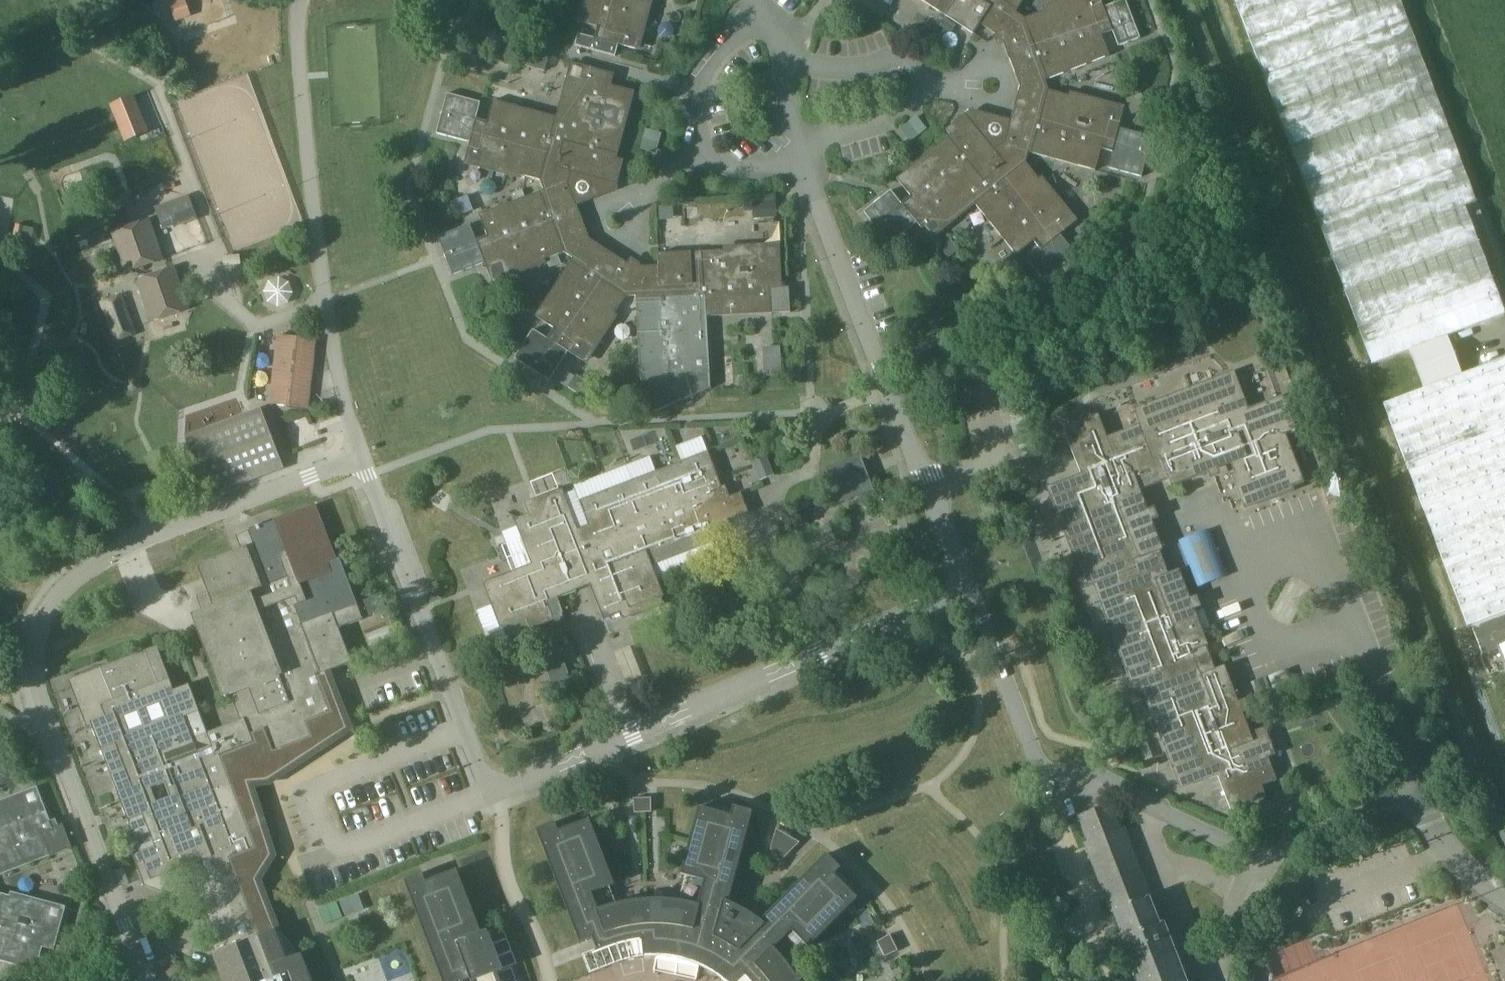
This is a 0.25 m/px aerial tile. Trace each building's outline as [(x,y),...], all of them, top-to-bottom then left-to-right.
[(189,7),(186,0),(178,0),(170,3),(174,12),(189,7)] [(577,20),(600,27),(597,38),(579,33),(576,45),(616,56),(619,44),(641,50),(654,0),(582,0),(577,20)] [(885,195),(864,212),(890,244),(918,221),(932,240),(976,204),(1017,254),(1036,239),(1044,248),(1028,260),(1050,287),(1082,260),(1061,234),(1079,219),(1043,175),(1040,178),(1027,162),(1030,152),(1096,170),(1103,146),(1114,149),(1109,167),(1142,176),(1152,137),(1120,128),(1126,105),(1071,91),(1069,95),(1050,89),(1046,80),(1111,55),(1102,32),(1113,28),(1119,45),(1140,38),(1127,0),(1122,0),(1105,7),(1102,0),(1059,0),(1043,6),(1045,10),(1026,17),(1017,11),(1025,0),(923,0),(946,15),(974,33),(981,23),(997,34),(994,35),(998,46),(1005,43),(1021,86),(1012,119),(972,108),(947,128),(951,134),(898,178),(913,197),(904,204),(891,190),(885,195)] [(1504,314),(1504,308),(1466,205),(1477,201),(1402,0),(1236,0),(1373,363),(1504,314)] [(530,51),(526,65),(546,70),(549,56),(530,51)] [(618,158),(636,91),(613,84),(615,73),(572,61),(557,116),(494,99),(488,123),(477,120),(481,104),(449,95),(438,134),(472,139),(465,164),(520,179),(521,175),(541,180),(545,190),(480,214),(489,237),(478,241),(472,225),(439,238),(455,276),(487,264),(494,284),(548,263),(546,259),(565,252),(573,258),(536,315),(556,329),(550,339),(535,329),(517,358),(551,381),(570,351),(588,363),(619,315),(616,313),(627,296),(637,296),(641,376),(655,411),(711,388),(708,316),(773,313),(792,312),(792,288),(783,288),(781,243),(724,245),(724,250),(692,251),(659,253),(660,265),(641,266),(642,263),(632,257),(628,263),(590,238),(578,205),(617,191),(625,160),(618,158)] [(135,95),(111,105),(126,142),(150,133),(135,95)] [(155,207),(164,229),(174,225),(175,229),(199,220),(189,194),(155,207)] [(777,200),(753,201),(754,218),(778,217),(777,200)] [(126,274),(157,263),(165,260),(150,218),(111,232),(126,274)] [(136,280),(152,323),(191,309),(176,265),(136,280)] [(121,294),(99,303),(114,342),(136,333),(121,294)] [(307,407),(315,340),(280,335),(272,403),(307,407)] [(1418,368),(1456,354),(1449,335),(1411,350),(1418,368)] [(766,365),(780,365),(780,347),(765,347),(766,365)] [(1425,386),(1462,372),(1456,354),(1418,368),(1425,386)] [(1385,403),(1469,625),(1472,624),(1483,654),(1502,646),(1504,654),(1504,357),(1385,403)] [(1139,680),(1181,788),(1219,774),(1232,809),(1267,796),(1263,785),(1278,779),(1269,757),(1276,754),(1266,726),(1251,732),(1243,712),(1250,709),(1246,698),(1239,701),(1225,664),(1216,668),(1207,645),(1209,645),(1195,608),(1202,606),(1198,595),(1191,597),(1180,568),(1169,572),(1161,550),(1164,549),(1153,520),(1160,517),(1156,506),(1149,509),(1141,489),(1169,478),(1172,485),(1209,472),(1211,479),(1223,474),(1220,467),(1232,463),(1236,473),(1232,475),(1246,509),(1295,490),(1294,486),(1305,482),(1287,433),(1298,429),(1284,394),(1250,407),(1235,370),(1135,408),(1137,412),(1136,412),(1140,424),(1108,436),(1099,413),(1064,427),(1082,473),(1047,486),(1085,586),(1090,584),(1091,585),(1094,584),(1132,682),(1135,680),(1136,681),(1139,680)] [(578,375),(570,387),(586,398),(594,385),(578,375)] [(209,497),(284,468),(261,407),(185,436),(209,497)] [(487,582),(484,583),(493,605),(501,627),(504,626),(505,628),(509,638),(563,617),(562,614),(563,613),(557,598),(578,591),(578,590),(591,585),(604,619),(622,613),(624,619),(633,616),(633,617),(665,604),(662,597),(665,596),(649,554),(697,536),(700,544),(701,543),(702,546),(713,542),(724,538),(723,535),(724,535),(722,530),(732,527),(729,520),(750,512),(742,492),(730,496),(726,485),(722,486),(714,464),(713,464),(708,451),(581,501),(590,525),(579,528),(564,489),(561,490),(560,488),(525,502),(529,513),(518,517),(519,519),(516,520),(533,563),(487,581),(487,582)] [(840,503),(875,490),(862,454),(827,467),(840,503)] [(69,680),(88,728),(92,726),(102,750),(110,770),(115,783),(118,793),(142,852),(134,855),(137,863),(137,864),(146,886),(184,900),(184,898),(189,883),(195,881),(220,944),(214,946),(217,952),(214,953),(221,971),(224,980),(314,980),(303,953),(288,959),(276,929),(274,930),(260,893),(255,879),(270,855),(268,848),(247,781),(267,780),(347,728),(325,672),(343,666),(353,662),(340,627),(344,625),(385,610),(382,603),(380,596),(359,604),(350,581),(341,558),(338,559),(336,555),(317,505),(308,508),(284,517),(237,535),(242,548),(235,551),(217,557),(198,565),(206,584),(209,591),(197,595),(203,610),(192,615),(196,624),(224,698),(232,695),(234,701),(242,720),(209,733),(201,712),(190,684),(175,690),(171,678),(166,680),(154,647),(69,680)] [(1202,585),(1233,573),(1214,526),(1183,538),(1202,585)] [(73,848),(64,824),(59,826),(57,819),(51,821),(38,787),(0,801),(0,876),(73,848)] [(651,797),(633,798),(634,812),(651,812),(651,797)] [(1119,818),(1113,801),(1078,815),(1088,840),(1085,841),(1113,910),(1123,937),(1120,938),(1121,938),(1119,939),(1136,980),(1189,980),(1165,921),(1163,921),(1161,922),(1152,898),(1153,897),(1125,825),(1123,826),(1119,818)] [(598,952),(609,947),(620,943),(631,940),(642,938),(646,958),(655,957),(664,957),(674,958),(683,959),(692,962),(701,965),(710,970),(718,975),(725,980),(726,980),(739,980),(747,974),(753,980),(800,980),(792,969),(783,958),(774,947),(791,929),(809,946),(857,896),(835,874),(842,866),(827,853),(763,921),(752,914),(741,907),(730,902),(754,810),(733,805),(731,814),(700,807),(682,874),(705,879),(697,905),(683,902),(669,900),(655,899),(641,899),(626,901),(612,904),(598,909),(592,892),(614,884),(591,818),(559,831),(556,821),(536,828),(580,942),(593,937),(598,952)] [(776,828),(771,849),(784,856),(800,842),(776,828)] [(498,973),(503,971),(488,931),(482,933),(458,870),(427,881),(423,872),(405,879),(443,980),(501,980),(498,973)] [(38,971),(44,947),(55,950),(67,906),(12,892),(11,895),(0,892),(0,960),(38,971)] [(890,934),(877,941),(885,956),(898,950),(890,934)]
